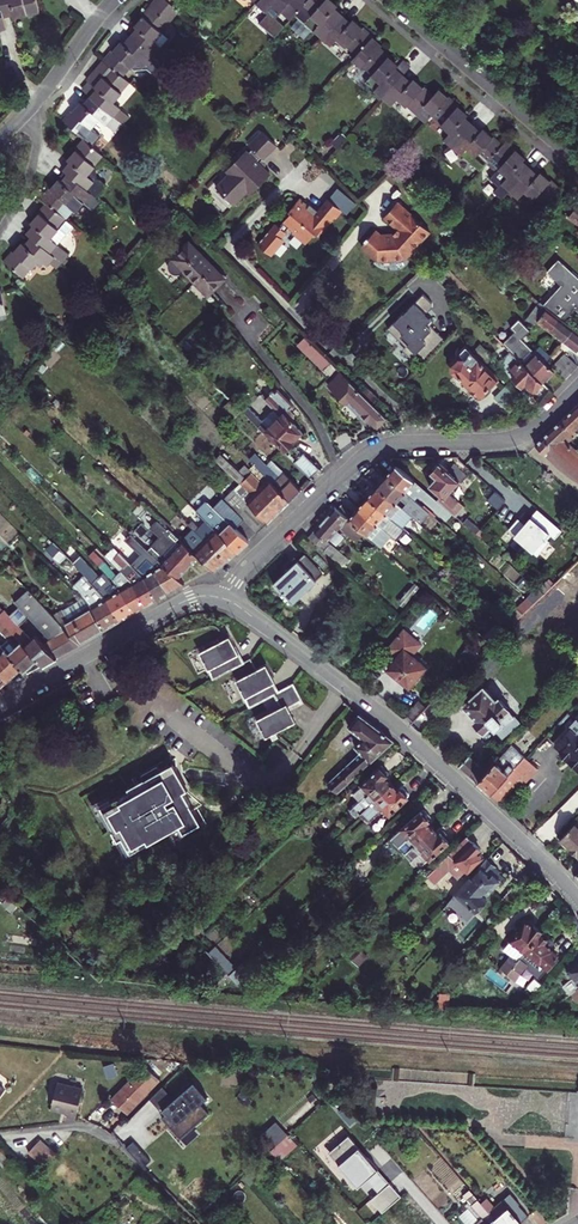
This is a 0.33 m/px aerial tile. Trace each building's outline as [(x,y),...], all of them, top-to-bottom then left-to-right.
[(13,14),(14,17),(39,10),(37,0),(0,0),(0,4),(2,12),(3,16),(13,14)] [(177,10),(166,0),(157,0),(152,6),(151,5),(134,25),(136,27),(129,35),(144,48),(161,62),(169,53),(154,40),(162,31),(160,29),(162,27),(164,29),(179,11),(177,10)] [(306,1),(305,0),(259,0),(257,3),(268,12),(260,21),(276,35),(285,26),(275,17),(282,10),(291,18),(295,14),(306,1)] [(321,37),(339,17),(342,14),(335,7),(337,5),(332,0),(308,0),(306,1),(295,14),(321,37)] [(353,19),(351,22),(342,14),(339,17),(321,37),(330,45),(336,39),(345,46),(347,45),(356,53),(369,39),(371,36),(353,19)] [(129,66),(144,48),(129,35),(122,43),(120,42),(104,60),(121,75),(129,66)] [(353,56),(362,64),(378,46),(369,39),(356,53),(353,56)] [(403,74),(397,68),(395,66),(397,64),(378,46),(362,64),(372,73),(371,74),(380,82),(374,89),(382,97),(400,77),(403,74)] [(144,48),(129,66),(132,68),(145,66),(149,70),(155,69),(161,62),(144,48)] [(92,98),(123,124),(129,115),(120,108),(121,107),(114,100),(121,91),(119,90),(127,80),(121,75),(104,60),(87,80),(88,80),(96,87),(89,95),(92,98)] [(403,74),(410,66),(403,61),(397,68),(403,74)] [(413,79),(411,81),(403,74),(400,77),(382,97),(391,104),(397,98),(406,106),(407,105),(425,121),(433,113),(448,96),(438,88),(432,96),(413,79)] [(81,88),(89,95),(96,87),(88,80),(81,88)] [(92,98),(89,95),(82,103),(79,101),(63,120),(80,136),(88,126),(90,127),(98,118),(106,125),(107,124),(116,132),(123,124),(92,98)] [(451,146),(472,123),(464,116),(467,114),(448,96),(433,113),(441,121),(440,123),(449,132),(443,138),(451,146)] [(486,162),(501,145),(482,128),(480,130),(472,123),(451,146),(459,154),(461,152),(480,169),(486,162)] [(278,145),(264,131),(251,145),(254,149),(251,152),(249,149),(231,168),(234,171),(222,184),(240,201),(257,185),(258,185),(261,185),(269,177),(269,175),(267,173),(270,170),(260,160),(263,157),(265,159),(278,145)] [(93,163),(101,153),(84,139),(67,159),(69,160),(62,168),(67,172),(71,175),(95,196),(106,184),(97,176),(96,167),(94,165),(95,164),(93,163)] [(502,198),(509,190),(527,170),(530,167),(522,159),(524,157),(506,140),(501,145),(486,162),(495,170),(489,178),(498,185),(493,191),(502,198)] [(540,172),(538,174),(530,167),(527,170),(509,190),(518,198),(524,191),(533,199),(535,197),(544,205),(559,189),(540,172)] [(71,175),(67,172),(61,180),(58,178),(42,198),(48,202),(59,212),(65,217),(73,208),(76,211),(84,202),(92,209),(100,200),(95,196),(71,175)] [(312,204),(302,194),(295,201),(295,206),(285,217),(295,226),(292,230),(305,242),(315,232),(319,235),(335,217),(337,219),(344,211),(330,198),(317,212),(313,213),(309,208),(312,204)] [(426,225),(394,199),(388,206),(418,236),(426,225)] [(567,215),(577,223),(577,200),(567,215)] [(30,222),(33,224),(26,232),(31,235),(34,238),(50,252),(73,225),(59,212),(48,202),(30,222)] [(395,226),(391,231),(408,248),(418,236),(388,206),(381,215),(395,226)] [(278,224),(262,248),(273,255),(289,232),(278,224)] [(403,255),(408,248),(391,231),(379,232),(374,228),(361,244),(376,257),(403,255)] [(31,235),(23,244),(21,242),(5,261),(21,275),(29,266),(31,268),(39,259),(47,264),(54,255),(50,252),(34,238),(31,235)] [(225,277),(191,242),(171,260),(172,267),(175,270),(181,271),(184,268),(209,293),(215,287),(216,288),(220,284),(219,283),(225,277)] [(454,256),(448,261),(454,266),(459,261),(454,256)] [(564,319),(575,307),(577,309),(577,276),(562,261),(552,272),(566,286),(547,306),(560,316),(564,319)] [(528,301),(533,295),(524,287),(518,293),(528,301)] [(415,304),(414,303),(404,314),(402,312),(389,326),(423,359),(444,338),(432,327),(430,329),(426,325),(432,319),(426,314),(434,306),(423,296),(415,304)] [(536,319),(550,330),(560,316),(547,306),(540,300),(525,318),(533,324),(536,319)] [(283,315),(270,301),(264,306),(279,320),(283,315)] [(550,330),(563,340),(574,327),(564,319),(560,316),(550,330)] [(574,327),(563,340),(577,351),(577,350),(577,330),(574,327)] [(491,331),(484,338),(493,347),(500,340),(491,331)] [(361,391),(305,334),(297,342),(332,378),(327,383),(344,400),(365,421),(368,418),(376,426),(386,416),(372,402),(361,391)] [(542,358),(522,339),(517,344),(524,351),(530,357),(523,363),(542,382),(554,370),(549,366),(545,362),(542,358)] [(480,342),(474,348),(486,360),(493,354),(480,342)] [(466,346),(452,361),(454,363),(455,369),(480,395),(497,378),(466,346)] [(545,362),(552,353),(549,350),(542,358),(545,362)] [(517,357),(523,363),(530,357),(524,351),(517,357)] [(564,352),(558,359),(571,372),(577,365),(564,352)] [(545,362),(549,366),(557,357),(552,353),(545,362)] [(542,382),(523,363),(517,357),(514,355),(505,364),(513,372),(510,374),(522,387),(524,384),(532,391),(542,382)] [(558,359),(552,366),(565,378),(571,372),(558,359)] [(367,385),(361,391),(372,402),(377,396),(367,385)] [(249,405),(244,409),(244,410),(284,450),(303,431),(291,418),(294,416),(294,413),(288,407),(292,403),(278,389),(276,391),(275,390),(266,398),(274,407),(263,418),(249,405)] [(230,400),(223,406),(233,417),(240,410),(230,400)] [(559,420),(569,430),(560,439),(565,443),(576,433),(572,428),(577,422),(577,403),(559,420)] [(547,453),(558,462),(571,448),(565,443),(560,439),(569,430),(559,420),(533,444),(544,455),(547,453)] [(144,431),(135,440),(138,443),(148,434),(144,431)] [(571,448),(558,462),(577,481),(577,455),(571,448)] [(254,451),(248,457),(270,479),(273,481),(283,471),(271,458),(266,463),(254,451)] [(304,451),(294,460),(311,476),(320,466),(304,451)] [(459,481),(463,477),(461,475),(463,473),(463,472),(452,463),(450,463),(445,468),(437,462),(434,464),(433,464),(430,468),(430,469),(428,472),(433,476),(426,484),(439,495),(435,499),(447,510),(454,502),(457,505),(459,501),(448,491),(458,480),(459,481)] [(385,474),(410,496),(413,492),(444,519),(450,512),(447,510),(435,499),(394,463),(385,474)] [(245,465),(239,471),(278,510),(290,499),(273,481),(270,479),(265,484),(245,465)] [(249,503),(267,521),(278,510),(239,471),(238,470),(234,474),(241,481),(239,482),(253,496),(247,501),(249,503)] [(283,471),(273,481),(290,499),(301,488),(283,471)] [(385,474),(375,485),(410,515),(419,523),(428,512),(410,496),(385,474)] [(366,495),(395,521),(401,526),(410,515),(375,485),(366,495)] [(366,495),(356,506),(382,530),(387,524),(390,527),(395,521),(366,495)] [(229,521),(234,526),(243,517),(239,512),(223,497),(213,507),(229,521)] [(207,501),(196,510),(211,523),(235,549),(247,539),(234,526),(229,521),(213,507),(207,501)] [(382,530),(356,506),(352,511),(340,501),(335,508),(365,534),(384,550),(394,539),(385,532),(382,530)] [(243,517),(257,531),(267,521),(249,503),(239,512),(243,517)] [(335,508),(332,505),(311,530),(312,530),(307,536),(343,567),(346,564),(339,559),(343,555),(326,541),(341,524),(348,530),(348,529),(361,540),(365,534),(335,508)] [(560,529),(536,507),(523,522),(516,516),(507,527),(524,543),(523,544),(535,555),(548,540),(545,538),(549,534),(553,537),(560,529)] [(464,517),(460,521),(474,533),(477,529),(464,517)] [(191,519),(188,522),(191,525),(198,531),(201,529),(191,519)] [(200,534),(207,540),(226,557),(235,549),(211,523),(200,534)] [(177,524),(172,530),(179,537),(185,531),(177,524)] [(148,549),(161,561),(178,576),(198,554),(169,527),(148,549)] [(151,561),(147,563),(170,591),(185,582),(178,576),(161,561),(130,533),(126,537),(151,561)] [(226,557),(207,540),(195,551),(198,554),(213,568),(226,557)] [(121,554),(143,576),(157,599),(170,591),(147,563),(143,565),(126,549),(121,554)] [(303,553),(272,581),(290,601),(322,573),(303,553)] [(135,611),(110,577),(105,580),(102,584),(96,578),(99,575),(80,554),(72,562),(89,578),(105,595),(107,598),(120,620),(135,611)] [(124,573),(132,581),(147,605),(157,599),(143,576),(121,554),(116,560),(127,570),(124,573)] [(110,577),(135,611),(147,605),(132,581),(124,573),(119,578),(109,563),(103,567),(110,577)] [(572,575),(566,569),(559,576),(565,582),(572,575)] [(102,584),(105,580),(99,575),(96,578),(102,584)] [(105,595),(89,578),(85,582),(89,587),(81,595),(83,597),(90,604),(106,628),(120,620),(107,598),(105,595)] [(79,644),(52,614),(47,609),(28,588),(14,601),(38,626),(29,635),(4,608),(0,612),(0,618),(38,658),(44,664),(79,644)] [(521,613),(532,602),(525,596),(514,607),(521,613)] [(83,597),(52,614),(79,644),(106,628),(90,604),(83,597)] [(7,626),(0,618),(0,630),(8,639),(2,644),(22,666),(26,670),(38,658),(7,626)] [(500,634),(509,624),(505,620),(495,630),(500,634)] [(495,630),(494,628),(484,638),(490,643),(500,634),(495,630)] [(394,658),(385,668),(407,686),(424,666),(411,656),(420,646),(416,643),(405,633),(402,630),(385,650),(394,658)] [(197,651),(211,678),(241,662),(236,652),(235,653),(231,646),(233,645),(228,635),(197,651)] [(468,665),(490,643),(484,638),(482,636),(461,657),(468,665)] [(0,642),(0,671),(8,679),(22,666),(2,644),(0,642)] [(233,679),(248,706),(272,693),(276,691),(267,674),(268,673),(263,663),(233,679)] [(299,699),(291,683),(276,691),(272,693),(278,706),(254,719),(263,737),(292,721),(288,714),(290,712),(286,706),(299,699)] [(482,731),(489,725),(491,723),(493,725),(491,728),(494,731),(493,732),(499,739),(516,723),(510,717),(512,715),(497,697),(494,700),(482,686),(462,704),(474,718),(472,720),(482,731)] [(411,720),(423,709),(425,706),(417,699),(403,712),(411,720)] [(431,717),(423,709),(411,720),(409,722),(417,730),(431,717)] [(393,741),(358,714),(347,727),(362,739),(354,746),(360,752),(327,782),(336,792),(393,741)] [(573,722),(552,744),(559,750),(557,752),(577,771),(577,736),(576,734),(577,731),(577,727),(573,722)] [(490,792),(505,776),(522,756),(508,743),(490,762),(484,768),(482,770),(475,779),(490,792)] [(475,779),(482,770),(474,762),(477,759),(469,751),(455,765),(472,781),(475,779)] [(522,756),(505,776),(490,792),(488,794),(497,802),(517,780),(522,784),(536,769),(522,756)] [(484,768),(490,762),(484,757),(479,763),(484,768)] [(198,822),(166,764),(125,788),(128,792),(117,798),(116,795),(98,805),(111,828),(109,829),(115,839),(119,837),(128,852),(177,824),(181,832),(198,822)] [(354,817),(356,816),(390,784),(384,778),(388,775),(380,765),(359,784),(360,785),(367,794),(358,801),(348,811),(354,817)] [(356,816),(362,822),(379,806),(387,815),(407,796),(399,787),(395,790),(390,784),(356,816)] [(367,794),(360,785),(351,793),(358,801),(367,794)] [(406,851),(431,828),(426,822),(430,818),(421,809),(390,838),(404,853),(406,851)] [(573,822),(557,839),(577,858),(577,827),(573,822)] [(437,834),(431,828),(406,851),(404,853),(411,861),(422,851),(429,859),(450,840),(441,830),(437,834)] [(478,850),(465,836),(435,865),(436,866),(428,874),(434,881),(447,868),(455,877),(463,870),(465,873),(481,857),(476,852),(478,850)] [(499,870),(486,858),(450,898),(448,900),(454,905),(453,909),(459,914),(463,912),(468,917),(486,897),(484,895),(502,876),(497,871),(499,870)] [(524,951),(541,931),(542,930),(533,922),(531,925),(525,919),(509,939),(524,951)] [(214,945),(193,923),(186,930),(207,952),(214,945)] [(549,938),(541,931),(524,951),(520,957),(517,960),(513,965),(520,972),(526,965),(539,977),(558,954),(551,948),(553,946),(546,940),(549,938)] [(491,937),(486,932),(474,946),(479,951),(491,937)] [(505,943),(514,951),(520,957),(524,951),(509,939),(505,943)] [(214,945),(207,952),(227,972),(228,974),(235,968),(214,945)] [(514,951),(511,955),(517,960),(520,957),(514,951)] [(563,966),(572,977),(568,980),(561,985),(568,993),(570,992),(577,985),(577,951),(569,958),(562,965),(563,966)] [(506,973),(513,965),(517,960),(511,955),(500,968),(506,973)] [(252,972),(242,962),(235,968),(228,974),(238,984),(252,972)] [(572,977),(563,966),(560,969),(568,980),(572,977)] [(534,976),(526,985),(533,992),(542,983),(534,976)] [(570,992),(575,999),(577,996),(577,985),(570,992)] [(114,1097),(129,1111),(161,1077),(146,1062),(114,1097)] [(165,1113),(159,1118),(179,1140),(207,1114),(198,1104),(205,1098),(191,1081),(172,1099),(160,1109),(165,1113)] [(74,1120),(82,1090),(57,1083),(49,1109),(66,1114),(65,1118),(74,1120)] [(161,1087),(150,1098),(160,1109),(172,1099),(161,1087)] [(356,1120),(344,1105),(337,1111),(350,1125),(356,1120)] [(41,1136),(29,1146),(42,1160),(53,1149),(41,1136)] [(401,1196),(349,1136),(330,1152),(382,1212),(401,1196)] [(131,1139),(124,1146),(143,1165),(150,1158),(131,1139)] [(284,1149),(278,1143),(270,1151),(276,1157),(284,1149)] [(480,1202),(500,1223),(517,1223),(527,1215),(517,1204),(510,1210),(501,1200),(494,1206),(486,1197),(480,1202)] [(477,1198),(470,1204),(481,1216),(472,1223),(500,1223),(480,1202),(477,1198)]
